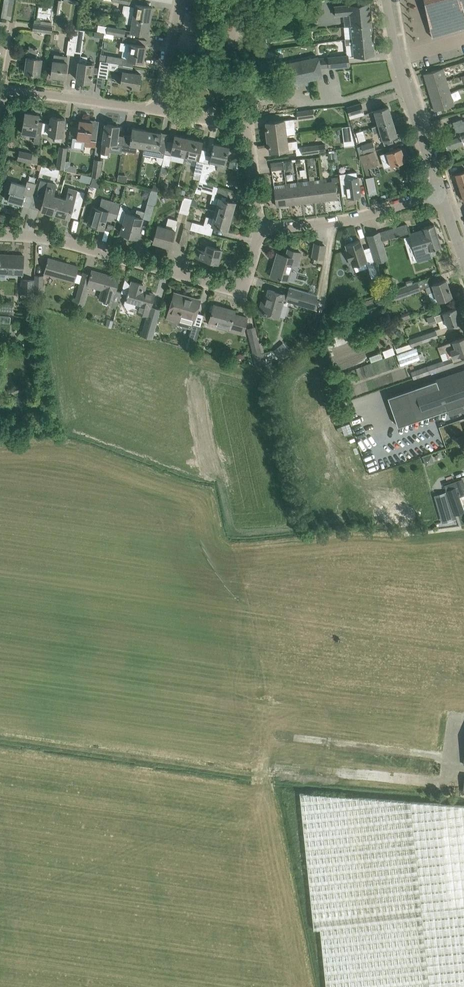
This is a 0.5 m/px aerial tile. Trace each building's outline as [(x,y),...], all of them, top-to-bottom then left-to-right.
[(1,18),(11,20),(14,0),(4,0),(1,18)] [(430,30),(445,27),(446,31),(445,31),(446,32),(463,27),(463,0),(424,0),(430,30)] [(350,14),(351,26),(372,24),(369,2),(359,3),(334,5),(335,16),(350,14)] [(125,6),(123,16),(150,20),(152,7),(135,4),(135,8),(125,6)] [(150,20),(123,16),(122,22),(132,24),(131,32),(148,34),(150,20)] [(33,31),(51,34),(52,26),(34,23),(33,31)] [(351,26),(352,37),(363,37),(363,41),(373,40),(372,24),(351,26)] [(107,33),(124,36),(125,29),(108,27),(107,33)] [(77,34),(78,29),(72,28),(68,54),(74,55),(74,52),(77,34)] [(85,30),(78,29),(77,34),(74,52),(82,53),(84,36),(85,30)] [(268,37),(260,38),(261,48),(269,47),(268,37)] [(363,37),(352,37),(352,38),(345,39),(346,45),(353,44),(354,57),(365,56),(375,55),(373,40),(363,41),(363,37)] [(128,59),(133,60),(143,62),(146,46),(130,44),(121,42),(120,50),(129,52),(128,59)] [(36,58),(38,48),(29,47),(28,57),(27,57),(25,73),(39,75),(41,58),(36,58)] [(54,54),(52,66),(51,76),(65,78),(68,56),(54,54)] [(110,62),(119,64),(122,65),(123,58),(101,54),(100,60),(106,61),(110,62)] [(80,55),(78,70),(77,80),(91,82),(91,76),(92,76),(94,64),(85,63),(86,56),(80,55)] [(348,55),(329,57),(329,66),(349,64),(348,55)] [(317,56),(282,64),(286,84),(292,83),(308,79),(322,76),(320,67),(318,58),(317,56)] [(107,78),(110,62),(106,61),(100,60),(97,76),(107,78)] [(122,65),(119,64),(118,71),(123,72),(121,85),(138,88),(141,74),(132,73),(133,67),(122,65)] [(424,74),(427,86),(446,80),(443,68),(424,74)] [(427,86),(431,98),(450,93),(446,80),(427,86)] [(450,93),(431,98),(435,111),(454,105),(450,93)] [(347,107),(350,118),(352,118),(351,114),(364,110),(361,103),(347,107)] [(374,111),(378,125),(393,121),(389,107),(374,111)] [(314,117),(313,109),(297,111),(298,119),(314,117)] [(22,133),(32,134),(41,136),(41,132),(43,123),(43,122),(38,122),(39,115),(25,113),(22,133)] [(51,117),(50,124),(43,123),(41,132),(49,133),(49,134),(55,134),(55,141),(62,142),(62,135),(63,135),(64,128),(65,118),(51,117)] [(266,122),(268,137),(286,134),(285,127),(294,126),(294,118),(266,122)] [(462,119),(453,122),(456,132),(457,131),(458,133),(443,138),(447,149),(463,144),(463,141),(463,120),(463,121),(462,119)] [(97,139),(98,129),(92,128),(93,122),(87,121),(79,120),(78,127),(71,126),(69,138),(73,138),(71,147),(84,149),(84,145),(96,147),(97,139)] [(393,121),(378,125),(372,127),(374,133),(380,131),(384,145),(393,142),(391,136),(397,135),(393,121)] [(103,142),(102,152),(101,156),(107,157),(108,153),(109,143),(116,144),(122,145),(123,138),(117,137),(119,126),(105,124),(104,134),(103,142)] [(137,146),(144,147),(147,130),(132,128),(131,138),(123,137),(123,138),(122,145),(121,151),(136,153),(137,146)] [(144,147),(143,154),(157,157),(164,158),(165,154),(167,144),(160,143),(161,133),(147,130),(144,147)] [(286,134),(268,137),(270,152),(298,148),(296,140),(287,141),(286,134)] [(171,153),(185,156),(188,138),(175,135),(171,153)] [(188,138),(185,156),(198,159),(202,141),(188,138)] [(363,153),(375,150),(373,142),(361,146),(361,148),(362,151),(363,153)] [(318,144),(301,147),(302,155),(319,153),(326,152),(325,143),(318,144)] [(218,163),(217,169),(223,170),(229,147),(214,144),(213,148),(212,148),(212,150),(210,161),(218,163)] [(57,167),(64,168),(67,148),(59,147),(57,167)] [(386,152),(388,156),(391,166),(405,161),(401,148),(386,152)] [(19,150),(17,160),(27,162),(30,162),(32,153),(19,150)] [(359,156),(364,169),(378,164),(374,151),(359,156)] [(164,158),(163,164),(162,165),(170,167),(172,155),(165,154),(164,158)] [(27,162),(17,160),(13,159),(12,167),(25,170),(27,162)] [(92,176),(100,177),(102,160),(94,159),(92,176)] [(194,173),(196,173),(194,179),(199,180),(201,174),(202,169),(204,162),(196,161),(194,173)] [(271,163),(272,170),(282,169),(281,161),(271,163)] [(210,171),(202,169),(201,174),(199,180),(199,181),(207,183),(210,171)] [(459,187),(463,186),(463,171),(455,174),(459,187)] [(345,173),(340,174),(342,196),(347,195),(347,197),(360,196),(359,186),(358,177),(357,172),(351,172),(345,173)] [(326,179),(322,179),(325,200),(337,199),(335,181),(338,181),(338,177),(332,178),(332,182),(326,183),(326,179)] [(314,180),(310,181),(313,202),(325,200),(322,179),(319,180),(320,183),(314,184),(314,180)] [(41,210),(55,214),(60,197),(53,195),(56,184),(41,180),(36,196),(44,198),(41,210)] [(8,201),(22,205),(25,195),(32,197),(36,183),(27,181),(26,185),(11,181),(9,191),(10,191),(8,201)] [(201,191),(216,195),(218,186),(207,183),(199,181),(195,192),(200,194),(201,191)] [(302,182),(298,182),(301,203),(313,202),(310,181),(307,181),(308,185),(302,185),(302,182)] [(289,184),(286,184),(289,205),(301,203),(298,182),(295,183),(296,186),(290,187),(289,184)] [(289,205),(286,184),(274,185),(277,206),(289,205)] [(60,197),(55,214),(69,218),(72,206),(81,208),(85,192),(69,188),(66,199),(60,197)] [(147,203),(155,205),(158,191),(156,191),(151,189),(147,203)] [(191,198),(184,196),(180,212),(187,214),(191,198)] [(212,196),(210,202),(218,204),(216,211),(231,215),(234,216),(235,212),(235,209),(233,208),(235,202),(225,200),(219,198),(212,196)] [(119,206),(108,203),(106,202),(104,209),(93,206),(91,214),(88,223),(103,228),(106,217),(115,219),(119,206)] [(135,216),(126,213),(120,206),(117,220),(123,224),(120,232),(138,237),(145,212),(136,209),(135,216)] [(186,220),(184,227),(190,229),(191,229),(201,232),(211,235),(214,225),(227,229),(229,223),(231,223),(233,221),(234,216),(231,215),(216,211),(214,218),(206,216),(204,225),(192,222),(186,220)] [(157,225),(156,232),(153,242),(170,246),(178,220),(168,217),(165,228),(157,225)] [(406,224),(379,233),(382,240),(409,232),(406,224)] [(409,233),(417,261),(422,260),(431,257),(431,256),(436,254),(435,248),(441,246),(434,224),(422,228),(422,229),(409,233)] [(190,229),(184,227),(179,245),(186,247),(191,229),(190,229)] [(347,249),(345,250),(349,262),(351,262),(352,266),(367,262),(368,265),(372,278),(379,276),(374,263),(371,251),(364,253),(360,240),(346,244),(347,249)] [(371,247),(370,247),(375,262),(388,258),(383,243),(382,243),(371,247)] [(325,246),(314,244),(312,257),(323,259),(325,246)] [(196,249),(194,256),(218,263),(222,249),(207,245),(205,251),(196,249)] [(271,276),(280,278),(287,280),(292,264),(298,265),(301,253),(288,249),(286,255),(277,253),(279,254),(275,268),(273,267),(271,276)] [(23,273),(23,255),(17,255),(17,257),(0,256),(0,272),(23,273)] [(47,261),(47,263),(44,273),(74,281),(78,266),(49,258),(48,261),(47,261)] [(95,287),(106,291),(102,302),(108,304),(108,302),(111,303),(114,293),(115,293),(119,278),(92,270),(87,285),(88,285),(88,286),(90,287),(89,289),(94,290),(95,287)] [(43,276),(35,275),(34,280),(34,293),(36,293),(36,296),(42,296),(42,293),(43,276)] [(34,293),(34,280),(21,279),(21,292),(22,292),(22,298),(32,298),(32,293),(34,293)] [(125,279),(122,289),(121,292),(128,294),(126,300),(141,305),(139,313),(148,316),(150,307),(154,294),(142,290),(143,285),(132,281),(131,285),(126,280),(125,279)] [(431,285),(425,287),(425,288),(427,293),(428,293),(432,303),(438,301),(442,299),(452,296),(446,280),(436,283),(431,285)] [(388,293),(391,300),(419,290),(417,283),(388,293)] [(79,286),(75,300),(72,311),(78,312),(80,308),(81,308),(82,303),(83,303),(87,288),(79,286)] [(259,311),(259,312),(278,317),(282,304),(286,305),(288,300),(292,301),(293,297),(301,299),(299,304),(315,308),(317,295),(289,287),(287,295),(268,290),(262,312),(259,311)] [(201,326),(193,324),(200,300),(199,300),(198,302),(185,298),(186,297),(174,293),(167,319),(178,322),(177,324),(192,328),(186,349),(194,351),(201,326)] [(214,304),(211,314),(209,321),(207,321),(206,327),(216,329),(217,324),(230,327),(229,330),(242,334),(247,317),(238,315),(238,316),(234,315),(235,310),(214,304)] [(150,307),(148,316),(142,336),(152,339),(161,310),(150,307)] [(434,316),(433,316),(436,323),(438,322),(440,328),(448,326),(451,325),(460,322),(456,308),(446,311),(434,316)] [(435,330),(409,339),(411,346),(437,337),(435,330)] [(249,339),(256,368),(264,366),(257,337),(249,339)] [(437,346),(440,353),(445,351),(449,350),(452,357),(456,355),(457,356),(461,354),(463,353),(463,337),(456,340),(443,344),(437,346)] [(286,345),(276,353),(279,357),(289,349),(286,345)] [(385,357),(395,353),(393,347),(383,350),(385,357)] [(371,361),(382,358),(381,353),(369,356),(371,361)] [(453,364),(451,358),(412,372),(414,379),(425,375),(430,373),(430,372),(453,364)] [(387,397),(398,426),(415,420),(446,409),(449,416),(460,411),(463,412),(463,414),(463,370),(405,390),(387,397)] [(445,485),(447,493),(452,507),(458,505),(454,494),(463,491),(463,486),(463,483),(456,485),(454,482),(445,485)] [(445,494),(435,496),(442,520),(452,517),(452,519),(456,518),(455,515),(452,507),(447,493),(445,494)] [(300,793),(313,929),(320,928),(326,986),(463,986),(463,805),(300,793)]
